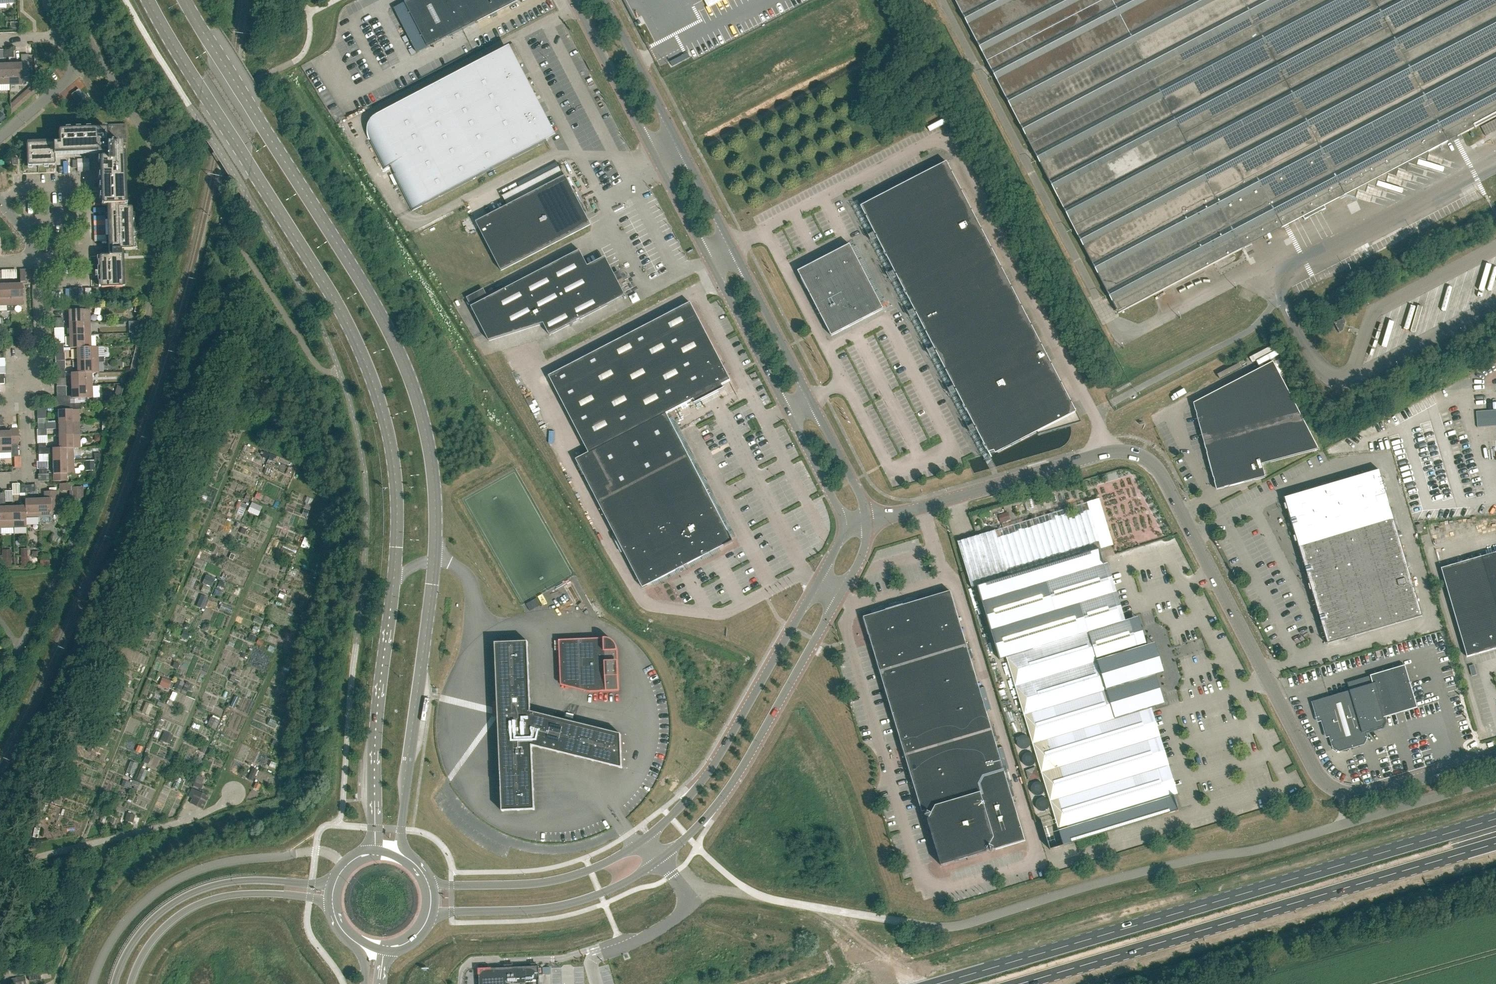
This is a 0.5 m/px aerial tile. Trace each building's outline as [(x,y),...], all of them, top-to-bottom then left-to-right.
[(405,3),(429,47),(476,23),(479,22),(478,22),(519,1),(518,0),(410,0),(405,3)] [(1429,152),(1495,117),(1495,0),(955,0),(1119,314),(1346,195),(1355,198),(1357,190),(1365,192),(1368,185),(1375,187),(1378,180),(1385,182),(1388,174),(1396,177),(1398,169),(1406,171),(1408,164),(1416,166),(1418,158),(1426,161),(1429,152)] [(429,47),(405,3),(395,8),(418,53),(429,47)] [(382,52),(390,50),(384,30),(376,33),(382,52)] [(422,206),(547,141),(501,52),(377,116),(376,116),(375,117),(373,118),(372,119),(371,121),(370,122),(370,123),(369,125),(368,126),(368,128),(368,129),(367,131),(367,132),(368,134),(368,136),(368,137),(369,139),(369,140),(370,140),(385,169),(390,167),(413,211),(422,206)] [(10,85),(9,64),(0,65),(0,85),(10,85)] [(9,64),(10,85),(22,84),(22,77),(29,77),(29,66),(22,66),(22,64),(9,64)] [(35,93),(36,93),(35,83),(18,99),(23,104),(30,97),(35,93)] [(124,208),(122,144),(122,143),(127,143),(126,128),(126,124),(124,124),(108,125),(109,144),(107,144),(107,130),(59,132),(60,143),(27,144),(28,165),(55,164),(55,153),(107,151),(107,157),(101,158),(103,205),(110,205),(112,256),(101,256),(101,287),(122,286),(121,250),(132,250),(131,208),(124,208)] [(968,204),(947,163),(861,207),(883,248),(968,204)] [(568,181),(478,228),(503,276),(593,230),(568,181)] [(977,214),(982,212),(977,199),(973,201),(977,214)] [(883,248),(904,289),(989,245),(968,204),(883,248)] [(815,304),(866,277),(850,245),(799,272),(815,304)] [(989,245),(904,289),(925,330),(1011,286),(989,245)] [(550,335),(624,297),(625,299),(627,298),(625,296),(624,296),(617,282),(623,279),(620,280),(616,273),(613,274),(605,260),(589,268),(580,251),(472,307),(489,341),(544,324),(550,335)] [(20,282),(31,282),(31,270),(20,270),(20,282)] [(866,277),(815,304),(832,336),(883,309),(866,277)] [(10,311),(9,284),(0,285),(0,305),(7,305),(7,311),(10,311)] [(9,284),(10,311),(14,311),(14,305),(23,304),(22,284),(9,284)] [(946,371),(1032,327),(1011,286),(925,330),(946,371)] [(549,376),(589,453),(667,413),(668,413),(693,400),(695,404),(724,389),(722,385),(731,381),(691,303),(549,376)] [(69,323),(90,322),(89,309),(69,310),(69,323)] [(1346,322),(1344,318),(1335,323),(1340,332),(1343,331),(1346,322)] [(69,335),(90,334),(90,322),(69,323),(69,335)] [(1032,327),(946,371),(968,412),(1053,368),(1032,327)] [(69,335),(70,348),(77,348),(77,347),(91,347),(90,334),(69,335)] [(77,347),(77,348),(77,360),(104,359),(104,356),(98,357),(98,346),(91,347),(77,347)] [(77,360),(78,372),(91,372),(98,372),(98,363),(104,362),(104,359),(77,360)] [(1301,415),(1273,362),(1194,403),(1204,442),(1301,415)] [(1039,435),(1071,425),(1081,422),(1079,418),(1053,368),(968,412),(989,453),(998,450),(999,452),(1037,432),(1039,435)] [(71,385),(92,385),(91,372),(78,372),(71,373),(71,385)] [(92,385),(71,385),(72,398),(92,397),(92,385)] [(70,396),(55,396),(55,404),(70,403),(70,396)] [(75,403),(70,403),(55,404),(56,410),(58,410),(58,423),(79,422),(79,409),(76,409),(75,403)] [(667,413),(589,453),(576,460),(598,503),(689,456),(668,413),(667,413)] [(1256,480),(1265,477),(1266,477),(1262,464),(1319,449),(1301,415),(1204,442),(1217,490),(1247,482),(1256,480)] [(45,423),(37,423),(38,428),(38,429),(58,429),(59,435),(80,435),(79,422),(58,423),(45,423)] [(11,452),(11,444),(19,444),(18,429),(10,430),(10,432),(0,432),(0,453),(11,452)] [(73,448),(80,448),(80,435),(59,435),(59,447),(59,448),(73,448)] [(73,460),(73,448),(59,448),(59,447),(52,448),(46,448),(38,448),(38,454),(52,454),(53,461),(73,460)] [(621,545),(666,522),(711,498),(689,456),(598,503),(621,545)] [(73,460),(53,461),(53,481),(67,480),(67,473),(74,473),(73,460)] [(1299,547),(1394,519),(1380,470),(1285,498),(1299,547)] [(84,499),(84,487),(72,487),(72,483),(59,484),(59,491),(70,490),(70,499),(84,499)] [(37,499),(38,523),(51,522),(51,519),(51,512),(58,512),(58,491),(44,492),(45,499),(37,499)] [(251,510),(254,501),(247,498),(244,507),(251,510)] [(666,522),(688,565),(733,542),(711,498),(666,522)] [(26,523),(38,523),(37,499),(25,500),(25,506),(26,520),(26,523)] [(26,527),(26,523),(26,520),(25,506),(13,507),(13,528),(26,527)] [(1,528),(13,528),(13,507),(0,507),(1,528)] [(1064,525),(1068,525),(1068,507),(1057,507),(1057,515),(1063,514),(1064,525)] [(1005,508),(995,511),(997,519),(1008,516),(1005,508)] [(1313,595),(1408,567),(1394,519),(1299,547),(1313,595)] [(643,588),(688,565),(666,522),(621,545),(643,588)] [(1164,524),(1155,528),(1158,534),(1167,530),(1164,524)] [(52,541),(60,536),(56,530),(48,535),(52,541)] [(296,543),(304,545),(307,536),(299,533),(296,543)] [(3,567),(12,567),(11,550),(2,550),(3,567)] [(1000,661),(1007,658),(1055,816),(1041,820),(1050,849),(1179,810),(1148,710),(1156,707),(1148,678),(1156,676),(1147,647),(1139,650),(1130,621),(1122,624),(1100,550),(978,587),(1000,661)] [(1441,569),(1467,657),(1495,648),(1495,553),(1441,569)] [(225,577),(228,570),(219,566),(216,573),(225,577)] [(1408,567),(1313,595),(1328,644),(1422,616),(1408,567)] [(674,587),(681,584),(676,572),(669,575),(674,587)] [(210,577),(207,585),(212,587),(215,579),(210,577)] [(864,617),(881,673),(967,647),(951,592),(864,617)] [(530,611),(541,605),(537,598),(526,604),(530,611)] [(218,599),(215,606),(227,611),(230,603),(218,599)] [(1179,647),(1193,642),(1191,636),(1177,642),(1179,647)] [(570,640),(570,662),(571,688),(590,692),(619,691),(618,650),(618,649),(618,648),(617,647),(617,646),(616,645),(616,644),(615,643),(614,642),(613,642),(612,641),(611,640),(608,639),(607,639),(605,638),(570,640)] [(621,734),(531,712),(528,642),(495,643),(502,811),(535,810),(532,746),(622,769),(621,734)] [(984,703),(967,647),(881,673),(897,729),(984,703)] [(560,662),(561,685),(571,688),(570,662),(560,662)] [(1417,708),(1405,666),(1370,676),(1373,684),(1312,702),(1312,703),(1315,702),(1320,718),(1323,717),(1328,734),(1332,733),(1336,746),(1340,748),(1362,742),(1364,738),(1362,732),(1382,727),(1384,722),(1383,718),(1417,708)] [(146,712),(149,700),(141,698),(138,710),(146,712)] [(1025,841),(984,703),(897,729),(922,812),(925,811),(941,866),(1025,841)] [(208,724),(212,716),(208,714),(203,721),(208,724)] [(226,731),(229,726),(222,723),(219,728),(226,731)] [(156,737),(165,740),(169,730),(160,727),(156,737)] [(152,753),(162,754),(163,740),(152,740),(152,753)] [(148,755),(143,779),(152,782),(157,758),(152,757),(153,756),(148,755)] [(128,770),(132,759),(126,757),(123,768),(128,770)] [(249,785),(255,787),(257,780),(251,778),(249,785)] [(203,809),(209,797),(192,789),(188,797),(192,799),(190,803),(203,809)] [(121,820),(129,821),(130,810),(123,809),(121,820)] [(480,983),(540,983),(539,967),(539,966),(536,966),(536,963),(531,964),(531,967),(513,968),(513,964),(505,965),(505,968),(479,969),(480,983)]
